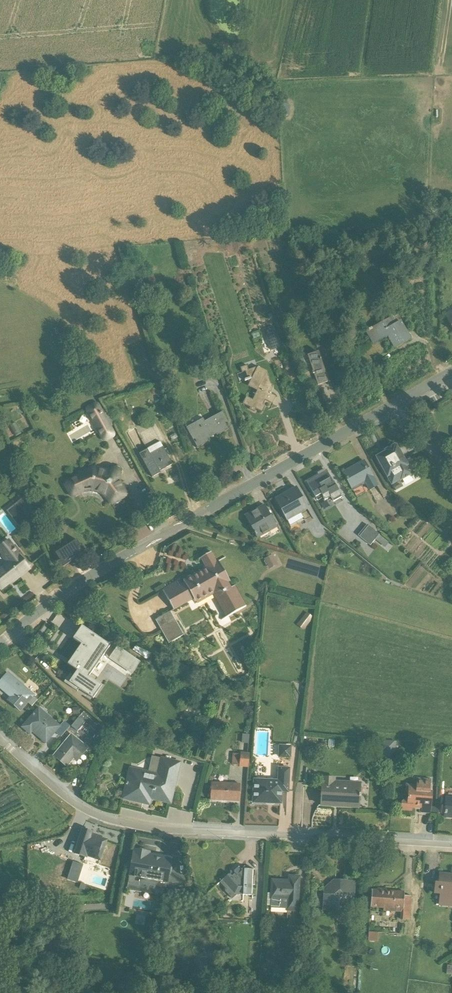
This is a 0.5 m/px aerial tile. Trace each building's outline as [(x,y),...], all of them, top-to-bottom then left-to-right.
[(393,350),(411,340),(401,321),(396,323),(392,316),(365,332),(372,345),(386,337),(393,350)] [(273,327),(264,331),(271,351),(281,347),(277,334),(276,334),(273,327)] [(318,333),(312,335),(317,348),(322,346),(318,333)] [(317,352),(307,356),(309,363),(300,366),(306,383),(314,380),(317,387),(328,383),(317,352)] [(255,410),(262,413),(265,407),(262,405),(264,401),(272,404),(275,397),(268,394),(268,392),(270,392),(272,388),(271,387),(272,385),(270,385),(266,372),(257,367),(248,370),(246,366),(240,368),(241,373),(245,372),(247,379),(244,380),(244,381),(247,380),(248,384),(247,387),(256,391),(252,400),(246,397),(242,404),(249,408),(249,410),(254,413),(255,410)] [(206,391),(201,394),(205,402),(210,399),(206,391)] [(96,403),(94,403),(86,407),(85,408),(85,410),(85,413),(101,440),(102,442),(104,442),(106,442),(113,438),(115,437),(115,435),(115,433),(111,427),(114,425),(105,408),(102,410),(98,404),(96,403)] [(186,428),(197,448),(208,442),(207,440),(215,435),(216,437),(228,430),(224,424),(227,422),(221,412),(204,422),(202,419),(186,428)] [(76,428),(67,433),(72,442),(84,435),(80,426),(76,428)] [(160,442),(138,454),(151,478),(160,474),(159,472),(172,465),(160,442)] [(395,446),(394,445),(384,451),(384,452),(375,458),(390,487),(392,486),(395,491),(402,487),(399,482),(411,475),(396,446),(395,446)] [(363,460),(341,473),(352,492),(364,485),(368,491),(378,486),(363,460)] [(128,495),(127,494),(121,483),(120,480),(120,477),(121,473),(120,470),(118,468),(116,467),(113,467),(106,470),(102,470),(97,468),(95,467),(92,467),(91,467),(66,481),(64,482),(63,484),(63,485),(63,487),(69,496),(69,497),(70,498),(71,498),(73,498),(74,497),(75,497),(80,495),(85,493),(88,493),(92,493),(95,494),(98,495),(102,497),(105,500),(106,502),(108,504),(110,506),(112,506),(114,505),(126,498),(127,497),(128,495)] [(318,475),(306,482),(317,501),(323,498),(324,501),(330,497),(332,501),(341,496),(326,470),(324,471),(323,470),(317,474),(318,475)] [(295,487),(273,499),(286,522),(308,509),(295,487)] [(29,519),(21,499),(6,511),(18,527),(29,519)] [(263,504),(243,516),(257,539),(277,528),(263,504)] [(375,540),(388,551),(393,546),(368,524),(358,535),(370,546),(375,540)] [(0,591),(28,569),(29,570),(28,567),(30,566),(15,546),(14,547),(8,540),(0,546),(0,555),(5,563),(0,567),(0,591)] [(56,563),(60,570),(83,555),(78,548),(80,546),(76,540),(55,554),(59,561),(56,563)] [(177,582),(162,591),(173,611),(194,600),(196,605),(212,596),(224,618),(246,606),(234,586),(231,588),(229,583),(230,583),(217,561),(216,561),(211,552),(199,559),(204,568),(182,580),(184,583),(179,586),(177,582)] [(278,565),(272,555),(263,560),(269,570),(278,565)] [(154,620),(168,644),(183,635),(170,612),(154,620)] [(304,629),(312,617),(306,613),(297,625),(304,629)] [(109,646),(81,627),(72,640),(81,645),(67,665),(77,671),(73,677),(69,674),(63,683),(76,692),(78,690),(92,699),(101,686),(94,682),(96,679),(90,674),(109,646)] [(135,646),(132,651),(146,661),(151,654),(135,646)] [(140,663),(117,647),(108,659),(131,675),(140,663)] [(33,696),(7,674),(0,682),(0,689),(10,698),(7,701),(19,712),(33,696)] [(20,728),(29,736),(32,733),(45,745),(55,733),(60,737),(68,727),(63,723),(60,726),(38,707),(20,728)] [(71,734),(52,756),(67,769),(73,761),(76,763),(88,748),(71,734)] [(369,758),(379,768),(395,752),(395,742),(386,741),(369,758)] [(291,746),(278,745),(277,758),(291,759),(291,746)] [(232,754),(231,765),(239,766),(239,767),(248,768),(249,754),(240,753),(240,755),(232,754)] [(120,800),(121,800),(149,807),(151,801),(171,806),(181,762),(160,757),(160,758),(160,759),(151,757),(147,771),(128,767),(120,800)] [(253,779),(252,804),(281,805),(282,793),(289,794),(290,768),(277,768),(276,781),(253,779)] [(99,778),(96,776),(93,778),(92,780),(94,784),(97,785),(99,783),(101,780),(99,778)] [(319,807),(359,810),(361,783),(335,781),(335,778),(321,777),(319,807)] [(430,791),(430,780),(416,779),(416,785),(405,784),(405,794),(407,794),(407,799),(404,799),(401,802),(400,811),(411,812),(412,809),(414,809),(415,810),(419,811),(420,809),(420,810),(420,814),(430,815),(432,792),(432,791),(430,791)] [(239,784),(211,783),(210,801),(239,803),(239,784)] [(443,819),(451,819),(451,798),(445,797),(443,819)] [(90,837),(91,833),(82,830),(74,855),(84,859),(84,860),(98,865),(106,841),(96,838),(90,837)] [(157,888),(163,889),(166,888),(166,884),(167,884),(169,876),(171,874),(172,868),(170,866),(172,858),(150,854),(150,852),(132,849),(128,877),(127,883),(139,885),(139,888),(155,891),(156,886),(157,888)] [(224,892),(232,899),(236,895),(252,896),(253,886),(254,885),(254,870),(246,870),(244,867),(240,870),(238,867),(234,871),(230,871),(229,875),(228,875),(219,883),(224,888),(224,892)] [(438,873),(437,883),(434,883),(433,894),(439,895),(438,906),(451,908),(451,874),(438,873)] [(286,912),(298,913),(300,876),(287,875),(287,880),(271,879),(270,894),(267,893),(266,906),(270,907),(271,909),(286,910),(286,912)] [(323,889),(322,911),(344,912),(354,904),(355,881),(332,880),(323,889)] [(371,890),(370,908),(383,909),(383,912),(384,912),(384,917),(391,917),(391,913),(400,913),(400,920),(409,921),(411,897),(403,896),(404,892),(385,891),(386,889),(377,889),(377,890),(371,890)] [(368,941),(378,941),(379,932),(368,931),(368,941)]
